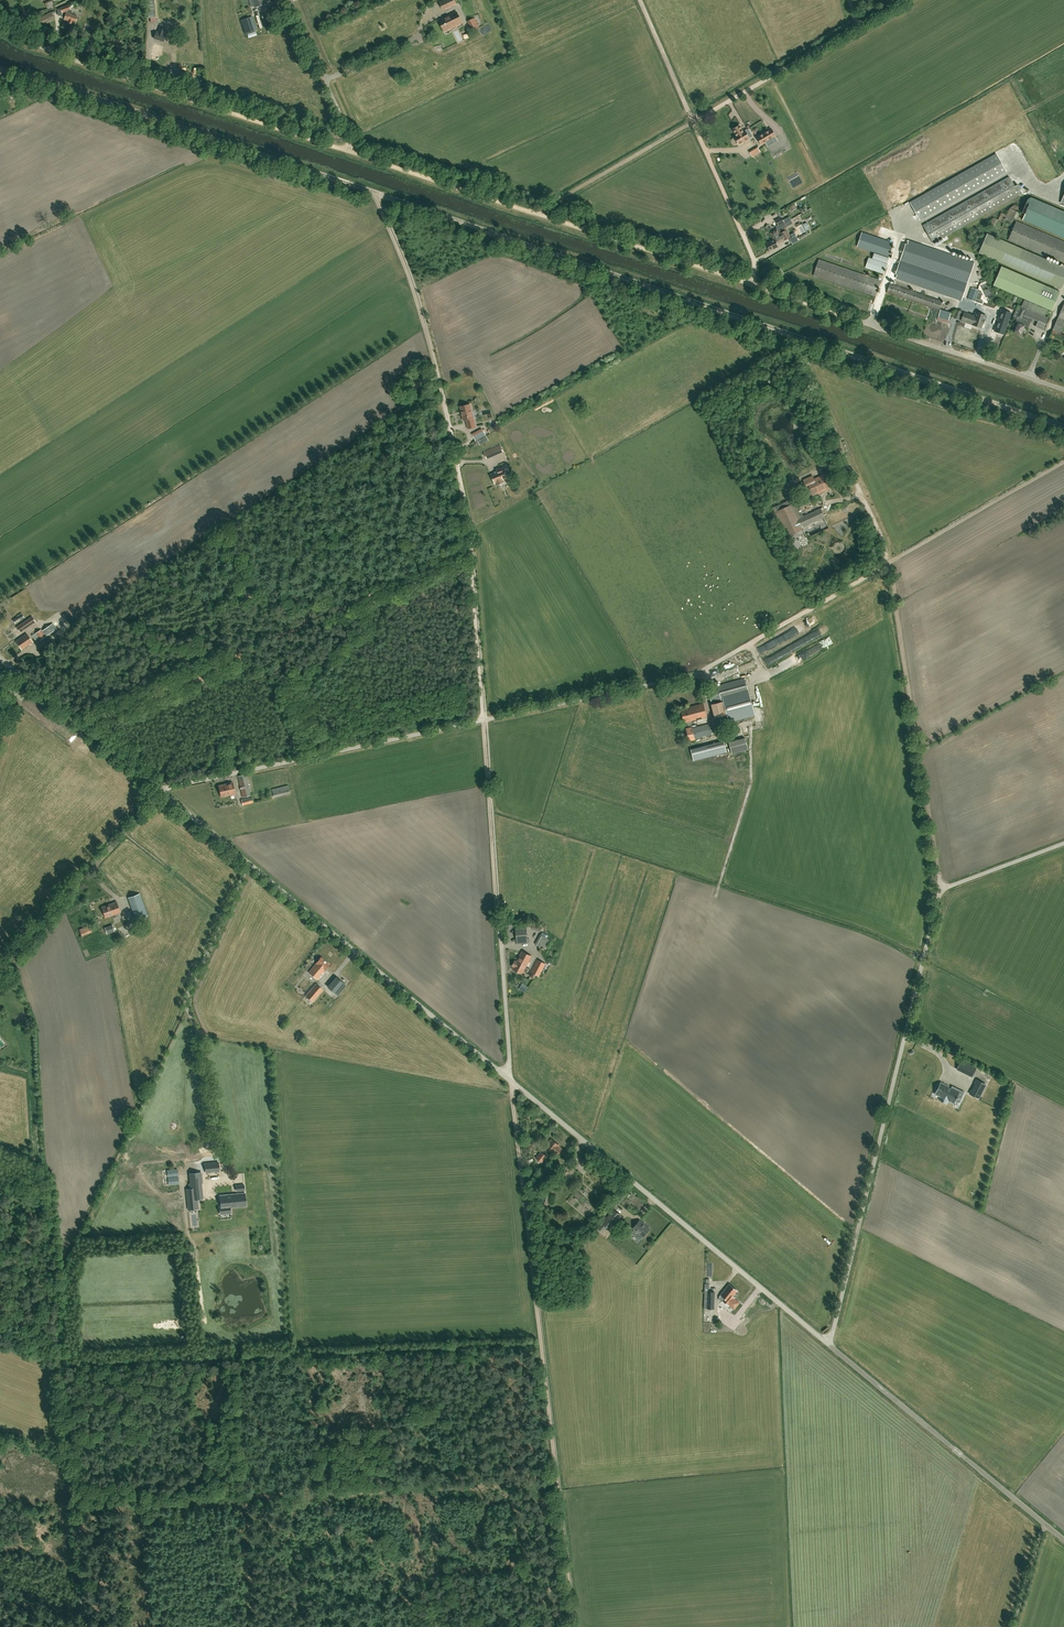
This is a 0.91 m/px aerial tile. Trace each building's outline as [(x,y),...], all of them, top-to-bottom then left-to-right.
[(448,7),(456,3),(454,0),(443,0),(439,2),(442,10),(448,7)] [(76,23),(78,15),(71,14),(72,12),(69,4),(60,7),(62,13),(66,12),(64,20),(68,21),(67,23),(72,24),(73,22),(76,23)] [(271,10),(261,14),(263,18),(273,15),(271,10)] [(40,27),(55,20),(51,12),(36,19),(40,27)] [(439,20),(444,31),(462,23),(456,12),(439,20)] [(257,30),(252,16),(240,20),(245,34),(257,30)] [(472,31),(474,30),(479,28),(474,18),(467,21),(472,31)] [(158,32),(156,31),(154,38),(163,41),(165,35),(163,34),(165,30),(160,28),(158,32)] [(158,45),(152,57),(160,60),(165,48),(158,45)] [(164,53),(162,59),(166,61),(166,62),(172,64),(172,63),(176,64),(180,55),(165,50),(164,52),(164,53)] [(748,129),(743,132),(739,126),(732,130),(736,136),(734,137),(739,144),(744,141),(745,142),(749,139),(749,138),(753,136),(748,129)] [(771,129),(760,135),(756,137),(761,145),(775,136),(771,129)] [(754,157),(762,152),(759,147),(751,152),(754,157)] [(920,220),(1006,171),(996,153),(910,202),(920,220)] [(1018,184),(1014,186),(1009,177),(923,225),(933,243),(1022,193),(1018,184)] [(1032,198),(1023,220),(1063,237),(1063,211),(1032,198)] [(785,222),(786,223),(791,220),(789,216),(783,220),(781,217),(775,220),(778,225),(785,222)] [(1016,220),(1008,239),(1063,264),(1063,242),(1016,220)] [(801,235),(811,229),(808,222),(797,228),(801,235)] [(780,236),(779,233),(777,229),(770,233),(773,239),(774,240),(780,236)] [(774,240),(773,239),(770,242),(766,244),(770,250),(773,249),(778,247),(777,244),(784,240),(784,241),(790,237),(786,230),(779,233),(780,236),(774,240)] [(798,240),(794,231),(790,233),(792,237),(789,238),(791,243),(798,240)] [(857,247),(874,253),(872,258),(868,257),(865,267),(883,274),(888,258),(889,258),(893,243),(862,232),(857,247)] [(987,233),(978,252),(1061,288),(1063,281),(1063,267),(987,233)] [(905,244),(903,243),(900,252),(902,253),(900,260),(967,283),(974,263),(909,240),(908,241),(907,240),(905,244)] [(875,296),(881,280),(819,259),(813,275),(875,296)] [(897,265),(896,270),(913,276),(915,272),(897,265)] [(1051,310),(1059,291),(1001,266),(993,285),(1051,310)] [(989,281),(982,283),(987,298),(993,295),(989,281)] [(974,301),(978,290),(971,287),(967,299),(974,301)] [(1063,345),(1063,335),(1060,333),(1063,324),(1063,304),(1049,339),(1063,345)] [(1012,317),(1017,319),(1016,322),(1017,323),(1015,328),(1014,331),(1020,334),(1022,331),(1024,326),(1027,327),(1029,323),(1021,319),(1023,314),(1026,308),(1021,306),(1018,305),(1012,317)] [(1026,308),(1023,314),(1038,321),(1036,326),(1044,330),(1049,318),(1026,308)] [(948,323),(951,312),(940,309),(939,311),(937,310),(935,318),(937,319),(937,320),(948,323)] [(1002,310),(999,317),(994,331),(1003,334),(1008,321),(1011,313),(1002,310)] [(964,313),(961,320),(972,324),(972,325),(981,328),(982,323),(984,323),(986,316),(975,312),(974,316),(964,313)] [(460,406),(463,420),(466,419),(468,428),(475,427),(473,417),(470,404),(460,406)] [(801,437),(808,435),(804,420),(797,422),(801,437)] [(485,435),(483,430),(473,436),(476,440),(485,435)] [(500,445),(494,448),(496,454),(503,452),(500,445)] [(507,478),(505,472),(508,471),(506,465),(497,468),(498,471),(491,474),(495,483),(496,483),(497,485),(503,482),(503,480),(507,478)] [(807,489),(809,488),(813,495),(829,488),(823,475),(814,479),(813,476),(803,480),(807,489)] [(792,505),(789,506),(777,511),(775,507),(771,508),(784,537),(803,529),(802,527),(824,517),(820,509),(798,519),(792,505)] [(15,624),(25,618),(22,613),(12,619),(15,624)] [(20,633),(36,622),(32,616),(16,627),(20,633)] [(53,623),(42,630),(41,629),(36,633),(32,635),(35,640),(39,638),(40,640),(46,636),(57,629),(53,623)] [(22,650),(33,642),(27,633),(16,641),(22,650)] [(802,652),(806,659),(811,657),(807,649),(802,652)] [(721,675),(719,668),(711,671),(714,678),(721,675)] [(744,678),(723,684),(708,688),(712,702),(722,699),(725,708),(729,722),(732,721),(731,720),(752,714),(752,717),(754,717),(753,714),(754,714),(744,678)] [(722,701),(711,704),(715,717),(725,714),(722,701)] [(684,722),(706,716),(703,703),(680,709),(684,722)] [(725,714),(715,717),(718,730),(728,727),(725,714)] [(712,734),(709,724),(692,728),(691,727),(686,728),(689,741),(695,740),(695,738),(712,734)] [(732,753),(749,749),(746,738),(729,743),(732,753)] [(726,752),(724,741),(691,750),(694,760),(726,752)] [(242,797),(251,795),(247,774),(238,776),(242,797)] [(221,796),(235,794),(233,782),(219,785),(221,796)] [(274,797),(290,794),(288,785),(272,788),(274,797)] [(128,898),(136,919),(147,916),(140,894),(128,898)] [(105,917),(121,912),(117,902),(102,907),(105,917)] [(532,923),(531,928),(540,931),(542,926),(532,923)] [(105,928),(107,935),(114,932),(112,925),(105,928)] [(125,939),(129,937),(127,933),(131,931),(128,925),(120,928),(125,939)] [(90,931),(88,926),(80,929),(82,934),(90,931)] [(527,943),(526,932),(526,927),(515,928),(516,944),(527,943)] [(540,934),(535,944),(546,950),(551,940),(540,934)] [(526,969),(525,968),(532,956),(522,951),(516,961),(515,961),(512,966),(514,967),(512,969),(522,974),(524,971),(526,972),(528,969),(529,969),(527,967),(526,969)] [(317,979),(325,970),(329,965),(321,957),(316,963),(308,972),(317,979)] [(535,978),(536,975),(539,976),(546,964),(537,959),(530,972),(532,973),(531,976),(531,977),(533,978),(535,978)] [(337,996),(346,985),(335,976),(326,987),(337,996)] [(307,978),(301,989),(305,991),(311,980),(307,978)] [(305,996),(312,1002),(323,989),(316,983),(305,996)] [(314,1010),(318,1014),(333,998),(329,994),(314,1010)] [(300,1032),(315,1016),(309,1010),(294,1027),(300,1032)] [(972,1076),(976,1068),(961,1061),(957,1069),(972,1076)] [(986,1084),(977,1080),(975,1084),(976,1084),(972,1090),(970,1094),(979,1098),(986,1084)] [(948,1100),(954,1103),(956,1098),(957,1099),(958,1097),(957,1096),(958,1094),(961,1096),(961,1097),(962,1097),(964,1092),(963,1093),(960,1091),(952,1087),(952,1086),(951,1088),(941,1083),(935,1094),(941,1097),(939,1100),(942,1101),(944,1102),(947,1103),(948,1100)] [(553,1153),(553,1152),(557,1155),(562,1149),(559,1146),(559,1145),(551,1139),(545,1146),(553,1153)] [(542,1163),(548,1155),(541,1150),(536,1158),(542,1163)] [(214,1172),(219,1171),(219,1162),(205,1164),(206,1172),(211,1172),(211,1171),(214,1171),(214,1172)] [(177,1168),(167,1170),(167,1177),(178,1175),(177,1168)] [(189,1210),(198,1209),(197,1199),(202,1199),(200,1183),(202,1183),(201,1172),(190,1173),(191,1183),(189,1184),(190,1189),(186,1189),(189,1210)] [(178,1176),(168,1178),(168,1185),(179,1183),(178,1176)] [(582,1214),(594,1205),(585,1194),(590,1190),(587,1186),(581,1191),(584,1195),(579,1198),(576,1195),(571,1199),(582,1214)] [(231,1213),(230,1208),(247,1206),(245,1193),(220,1195),(221,1206),(220,1206),(220,1214),(231,1213)] [(613,1208),(602,1222),(610,1228),(621,1214),(613,1208)] [(640,1240),(643,1236),(649,1229),(639,1220),(633,1228),(634,1229),(636,1231),(633,1235),(640,1240)] [(193,1259),(192,1251),(183,1252),(185,1260),(193,1259)] [(734,1297),(733,1296),(737,1290),(730,1284),(721,1295),(725,1298),(723,1300),(724,1301),(722,1304),(722,1306),(724,1307),(726,1307),(728,1304),(729,1305),(734,1297)]
